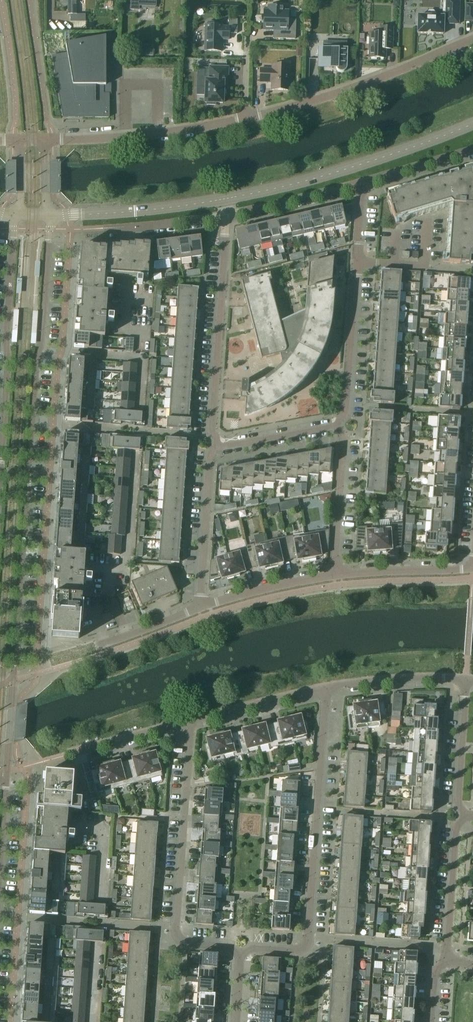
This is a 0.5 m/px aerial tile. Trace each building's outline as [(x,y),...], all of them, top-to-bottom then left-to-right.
[(68,15),(71,15),(71,22),(86,22),(86,14),(76,14),(76,0),(68,0),(68,15)] [(130,9),(138,9),(138,5),(155,6),(156,0),(131,0),(131,4),(130,9)] [(459,0),(449,0),(448,9),(443,9),(442,17),(435,17),(435,13),(433,11),(429,11),(426,13),(426,16),(419,16),(418,16),(418,17),(418,32),(417,32),(417,33),(418,33),(442,34),(443,34),(443,33),(443,23),(445,23),(445,24),(458,24),(459,0)] [(465,21),(472,21),(472,5),(465,4),(465,21)] [(284,11),(284,7),(268,6),(268,10),(264,10),(263,30),(277,30),(277,38),(295,39),(296,20),(288,20),(288,11),(284,11)] [(237,33),(237,19),(229,19),(228,27),(222,26),(222,25),(215,25),(215,23),(213,22),(208,21),(207,23),(207,25),(205,25),(204,51),(206,51),(206,49),(219,50),(219,51),(221,52),(221,39),(229,40),(229,33),(237,33)] [(392,49),(393,27),(380,27),(380,33),(370,33),(369,57),(364,57),(385,58),(385,49),(392,49)] [(323,46),(323,49),(322,49),(322,35),(310,34),(309,54),(319,55),(318,68),(332,68),(332,67),(336,67),(337,70),(339,72),(342,72),(345,71),(346,69),(347,67),(347,48),(346,48),(347,44),(327,43),(324,44),(323,46)] [(109,117),(109,93),(103,93),(103,85),(106,85),(106,37),(65,44),(67,53),(52,56),(63,117),(109,117)] [(288,74),(289,65),(272,65),(272,69),(260,69),(260,82),(268,82),(268,81),(272,81),(272,90),(288,90),(288,81),(289,81),(290,75),(288,74)] [(197,87),(196,95),(205,95),(205,102),(207,103),(206,105),(215,105),(215,103),(223,103),(223,96),(223,89),(227,89),(228,68),(210,67),(209,80),(206,80),(205,87),(197,87)] [(471,172),(472,171),(471,170),(457,174),(457,173),(448,175),(449,178),(444,179),(443,178),(435,181),(435,182),(430,184),(430,183),(421,185),(421,186),(416,188),(416,187),(407,190),(407,191),(402,192),(402,191),(393,194),(394,197),(388,198),(391,208),(396,225),(404,222),(403,217),(450,202),(452,204),(449,253),(443,253),(443,262),(460,263),(472,264),(472,176),(471,172)] [(330,209),(335,227),(346,225),(342,207),(330,209)] [(324,230),(335,227),(330,209),(320,212),(324,230)] [(314,232),(324,230),(320,212),(309,214),(314,232)] [(303,235),(314,232),(309,214),(299,217),(303,235)] [(292,237),(303,235),(299,217),(288,219),(292,237)] [(282,240),(292,237),(288,219),(278,222),(282,240)] [(271,242),(282,240),(278,222),(267,224),(271,242)] [(261,244),(271,242),(267,224),(256,227),(261,244)] [(250,247),(261,244),(256,227),(246,229),(250,247)] [(239,249),(250,247),(246,229),(235,232),(239,249)] [(189,239),(191,257),(202,256),(200,237),(189,239)] [(180,258),(191,257),(189,239),(178,240),(180,258)] [(170,260),(180,258),(178,240),(167,242),(170,260)] [(159,261),(170,260),(167,242),(156,243),(159,261)] [(148,270),(150,244),(134,243),(134,245),(131,245),(129,275),(137,275),(137,284),(142,284),(143,276),(148,276),(148,270)] [(78,291),(108,293),(104,292),(104,288),(112,288),(112,283),(104,282),(105,273),(129,275),(131,245),(120,244),(120,247),(105,246),(105,248),(92,247),(92,246),(81,245),(81,249),(78,291)] [(331,324),(334,292),(331,293),(334,257),(333,257),(309,264),(305,310),(280,322),(269,281),(271,281),(270,274),(241,281),(252,324),(251,324),(252,329),(253,329),(261,359),(279,354),(282,365),(273,373),(264,380),(254,386),(248,388),(248,382),(241,382),(240,401),(245,401),(244,418),(257,414),(269,409),(281,402),(291,394),(302,383),(312,371),(320,358),(323,359),(323,360),(324,360),(331,345),(335,328),(334,328),(334,329),(330,328),(331,324)] [(381,280),(401,282),(401,271),(390,270),(381,270),(381,274),(381,280)] [(447,290),(468,292),(469,279),(448,278),(447,290)] [(400,292),(401,282),(381,280),(381,281),(380,281),(380,284),(381,284),(380,290),(400,292)] [(177,297),(197,298),(198,292),(199,288),(190,287),(178,286),(177,297)] [(399,302),(400,292),(380,290),(380,291),(379,291),(379,294),(380,294),(379,301),(399,302)] [(467,303),(468,292),(447,290),(446,302),(467,303)] [(107,305),(108,293),(78,291),(77,303),(107,305)] [(197,299),(197,298),(177,297),(176,307),(196,308),(197,302),(198,299),(197,299)] [(399,312),(399,302),(379,301),(378,304),(379,304),(379,311),(399,312)] [(467,315),(467,303),(446,302),(450,302),(449,313),(445,313),(467,315)] [(106,312),(107,305),(77,303),(76,310),(106,312)] [(196,309),(196,308),(176,307),(176,317),(196,318),(196,310),(197,310),(197,309),(196,309)] [(106,316),(106,312),(76,310),(75,322),(105,324),(106,321),(114,322),(114,316),(106,316)] [(398,322),(399,312),(379,311),(378,311),(378,314),(378,321),(398,322)] [(466,327),(467,315),(445,313),(444,325),(466,327)] [(196,319),(196,318),(176,317),(175,327),(195,329),(195,322),(196,322),(196,319)] [(397,333),(398,322),(378,321),(377,321),(377,325),(378,325),(377,331),(397,333)] [(105,336),(105,324),(75,322),(74,334),(105,336)] [(465,338),(466,327),(444,325),(444,337),(465,338)] [(195,329),(175,327),(174,337),(194,339),(195,332),(196,329),(195,329)] [(396,343),(397,333),(377,331),(377,332),(376,332),(376,335),(377,335),(376,341),(396,343)] [(104,337),(105,336),(74,334),(74,335),(76,335),(75,346),(74,346),(74,347),(84,348),(102,349),(103,337),(104,337)] [(194,339),(174,337),(174,348),(193,349),(194,343),(195,343),(195,339),(194,339)] [(464,350),(465,338),(444,337),(443,349),(464,350)] [(133,352),(134,338),(125,338),(124,351),(133,352)] [(396,353),(396,343),(376,341),(376,342),(376,345),(376,351),(396,353)] [(193,349),(174,348),(173,358),(193,359),(193,353),(194,353),(194,350),(193,349)] [(463,362),(464,350),(443,349),(446,349),(446,361),(463,362)] [(395,363),(396,353),(376,351),(376,352),(375,352),(375,355),(375,362),(395,363)] [(193,360),(193,359),(173,358),(172,368),(192,369),(193,363),(193,360)] [(97,361),(69,359),(69,369),(96,371),(97,361)] [(462,374),(463,362),(446,361),(445,372),(441,372),(462,374)] [(394,373),(395,363),(375,362),(374,362),(374,365),(375,365),(374,372),(394,373)] [(123,373),(136,374),(137,363),(124,363),(123,373)] [(192,370),(192,369),(172,368),(171,378),(191,379),(192,373),(193,370),(192,370)] [(96,380),(96,371),(69,369),(68,378),(96,380)] [(393,383),(394,373),(374,372),(373,375),(374,375),(374,382),(393,383)] [(462,385),(462,374),(441,372),(440,384),(462,385)] [(135,383),(136,374),(123,373),(122,382),(135,383)] [(95,390),(96,380),(68,378),(67,388),(95,390)] [(191,380),(191,379),(171,378),(171,388),(191,390),(191,383),(192,383),(192,380),(191,380)] [(135,393),(135,383),(122,382),(122,392),(135,393)] [(393,393),(393,383),(374,382),(373,382),(373,386),(373,392),(371,392),(394,394),(394,393),(393,393)] [(461,397),(462,385),(440,384),(439,395),(461,397)] [(94,400),(95,390),(67,388),(66,398),(94,400)] [(191,390),(171,388),(170,398),(191,400),(190,400),(190,393),(191,393),(191,390)] [(134,402),(135,393),(122,392),(121,401),(134,402)] [(393,405),(394,394),(371,392),(370,399),(373,399),(373,403),(376,403),(380,403),(380,404),(393,405)] [(460,409),(461,397),(439,395),(439,408),(460,409)] [(94,409),(94,400),(66,398),(66,407),(94,409)] [(190,404),(191,400),(170,398),(169,409),(189,410),(190,404)] [(133,412),(134,402),(121,401),(120,411),(128,412),(133,412)] [(94,410),(94,409),(66,407),(65,420),(87,422),(88,409),(94,410)] [(189,411),(189,410),(169,409),(169,418),(167,418),(167,419),(190,420),(188,420),(189,414),(190,414),(190,411),(189,411)] [(111,424),(111,410),(103,410),(102,423),(111,424)] [(128,412),(120,411),(111,410),(111,424),(120,424),(120,422),(127,423),(128,412)] [(369,421),(392,423),(393,412),(380,411),(376,411),(372,411),(372,415),(369,414),(369,421)] [(145,413),(133,412),(128,412),(127,423),(135,423),(135,425),(144,426),(145,413)] [(437,428),(458,429),(459,417),(438,416),(437,428)] [(190,428),(190,420),(167,419),(166,429),(180,430),(184,431),(184,430),(187,431),(187,427),(190,428)] [(392,424),(392,423),(369,421),(369,422),(371,422),(370,428),(369,431),(370,431),(370,432),(390,433),(391,423),(392,424)] [(458,441),(458,429),(437,428),(436,440),(458,441)] [(63,445),(91,447),(92,433),(65,431),(65,436),(64,436),(63,445)] [(389,443),(390,433),(370,432),(370,438),(369,438),(369,441),(369,442),(389,443)] [(109,448),(110,435),(101,434),(100,447),(109,448)] [(126,449),(126,438),(119,438),(119,435),(110,435),(109,448),(118,449),(126,449)] [(143,450),(143,437),(134,436),(134,439),(126,438),(126,449),(131,449),(143,450)] [(165,449),(188,451),(189,444),(186,443),(186,440),(183,440),(179,439),(165,438),(165,449)] [(457,453),(458,441),(436,440),(435,451),(457,453)] [(388,453),(389,443),(369,442),(369,448),(368,448),(368,452),(369,452),(388,453)] [(90,456),(91,447),(63,445),(62,454),(90,456)] [(131,449),(126,449),(118,449),(117,458),(130,459),(131,449)] [(188,451),(165,449),(165,450),(166,450),(166,459),(185,461),(186,460),(186,457),(186,451),(188,451)] [(320,451),(318,475),(319,473),(329,473),(331,449),(330,450),(330,453),(321,452),(321,451),(320,451)] [(308,475),(318,475),(320,451),(319,452),(319,454),(310,454),(310,453),(309,453),(307,477),(308,475)] [(456,464),(457,453),(435,451),(435,452),(439,452),(438,463),(435,463),(456,464)] [(388,464),(388,453),(369,452),(368,459),(367,459),(367,462),(368,462),(388,464)] [(297,477),(307,477),(309,453),(308,454),(308,457),(299,456),(299,455),(298,456),(296,479),(296,480),(297,477)] [(89,466),(90,456),(62,454),(62,464),(89,466)] [(286,479),(296,479),(298,456),(297,456),(297,459),(288,458),(288,457),(287,458),(285,482),(286,479)] [(129,469),(130,459),(117,458),(116,468),(129,469)] [(275,481),(285,482),(287,458),(286,458),(286,461),(277,460),(277,459),(276,460),(274,484),(275,481)] [(185,467),(185,461),(166,459),(165,470),(185,471),(186,467),(185,467)] [(264,483),(274,484),(276,460),(275,460),(275,463),(266,462),(265,462),(263,486),(264,486),(264,483)] [(253,485),(263,486),(265,462),(264,462),(264,465),(255,464),(254,464),(252,488),(253,488),(253,485)] [(387,474),(388,464),(368,462),(367,469),(366,472),(367,472),(387,474)] [(455,476),(456,464),(435,463),(434,475),(455,476)] [(89,475),(89,466),(62,464),(61,473),(89,475)] [(242,487),(252,488),(254,464),(253,464),(253,467),(244,466),(243,466),(241,490),(242,490),(242,487)] [(231,489),(241,490),(243,466),(242,466),(242,469),(233,468),(232,468),(230,492),(231,492),(231,489)] [(129,478),(129,469),(116,468),(116,477),(129,478)] [(219,491),(230,492),(232,468),(231,468),(231,471),(222,470),(220,470),(219,491)] [(184,477),(185,471),(165,470),(164,480),(184,481),(185,481),(185,478),(184,477)] [(386,484),(387,474),(367,472),(367,479),(366,479),(366,482),(366,483),(386,484)] [(88,485),(89,475),(61,473),(60,483),(88,485)] [(454,488),(455,476),(434,475),(433,486),(454,488)] [(128,488),(129,478),(116,477),(115,487),(128,488)] [(184,488),(184,481),(164,480),(163,490),(183,491),(184,491),(184,488)] [(87,494),(88,485),(60,483),(60,493),(87,494)] [(385,495),(386,484),(366,483),(366,489),(365,489),(365,493),(373,494),(385,495)] [(453,500),(454,488),(433,486),(432,498),(453,500)] [(127,497),(128,488),(115,487),(114,496),(127,497)] [(183,498),(183,491),(163,490),(163,500),(183,501),(184,498),(183,498)] [(87,504),(87,494),(60,493),(59,502),(87,504)] [(331,493),(320,495),(321,500),(325,503),(331,501),(331,493)] [(126,507),(127,497),(114,496),(114,506),(126,507)] [(453,511),(453,500),(432,498),(436,499),(435,510),(431,510),(453,511)] [(182,508),(183,501),(163,500),(162,510),(182,512),(182,511),(183,511),(183,508),(182,508)] [(86,514),(87,504),(59,502),(58,512),(86,514)] [(277,504),(270,506),(271,513),(279,511),(277,504)] [(126,516),(126,507),(114,506),(113,516),(126,516)] [(181,518),(182,512),(162,510),(161,520),(181,522),(181,521),(182,521),(182,518),(181,518)] [(452,523),(453,511),(431,510),(430,522),(452,523)] [(85,523),(86,514),(58,512),(58,521),(85,523)] [(236,513),(229,515),(230,520),(233,522),(238,521),(236,513)] [(125,526),(126,516),(113,516),(112,525),(125,526)] [(181,528),(181,522),(161,520),(161,531),(180,532),(181,532),(181,528)] [(85,533),(85,523),(58,521),(57,531),(85,533)] [(451,535),(452,523),(430,522),(430,533),(426,532),(426,533),(451,535)] [(378,530),(380,553),(386,552),(386,550),(392,550),(391,548),(401,547),(402,524),(389,525),(390,529),(378,530)] [(124,536),(125,526),(112,525),(111,535),(108,534),(121,535),(121,536),(124,536)] [(380,553),(378,530),(367,531),(366,527),(357,527),(355,550),(367,549),(367,551),(373,551),(373,553),(380,553)] [(327,553),(329,530),(305,534),(309,560),(316,559),(315,557),(321,556),(321,554),(327,553)] [(84,542),(85,533),(57,531),(56,540),(84,542)] [(180,539),(180,532),(161,531),(160,541),(180,542),(181,539),(180,539)] [(451,535),(426,533),(424,550),(424,551),(437,552),(437,551),(437,546),(446,547),(447,535),(451,535)] [(121,545),(121,536),(121,535),(108,534),(108,544),(121,545)] [(303,561),(309,560),(305,534),(285,537),(289,560),(297,558),(297,560),(303,559),(303,561)] [(282,561),(289,560),(285,537),(265,542),(271,568),(283,565),(282,561)] [(83,552),(84,542),(56,540),(56,550),(85,552),(83,552)] [(179,549),(180,542),(160,541),(159,551),(179,552),(180,552),(180,549),(179,549)] [(259,571),(271,568),(265,542),(246,546),(251,568),(259,567),(259,571)] [(120,555),(121,545),(108,544),(107,554),(120,555)] [(244,570),(251,568),(246,546),(245,546),(247,550),(239,552),(227,555),(234,577),(240,576),(239,574),(245,572),(244,570)] [(85,565),(85,552),(56,550),(55,563),(85,565)] [(178,559),(179,552),(159,551),(158,562),(170,563),(170,562),(179,563),(179,559),(178,559)] [(228,579),(234,577),(227,555),(216,559),(210,561),(209,580),(221,577),(221,579),(227,577),(228,579)] [(92,576),(84,575),(84,574),(85,565),(55,563),(52,594),(54,594),(82,596),(83,581),(92,581),(92,576)] [(141,607),(167,596),(177,592),(167,567),(131,582),(141,607)] [(82,603),(82,596),(54,594),(54,601),(52,601),(51,620),(52,620),(51,636),(79,638),(79,634),(80,622),(82,622),(83,603),(82,603)] [(129,597),(123,600),(128,611),(134,609),(129,597)] [(412,717),(438,719),(438,718),(434,718),(435,706),(422,706),(423,700),(410,699),(410,706),(413,706),(412,717)] [(364,701),(368,728),(380,726),(379,717),(385,716),(383,703),(377,703),(377,701),(371,702),(371,700),(364,701)] [(349,730),(368,728),(364,701),(358,702),(358,704),(353,704),(353,706),(346,707),(349,730)] [(289,718),(295,742),(306,739),(305,732),(307,731),(304,720),(302,721),(301,715),(289,718)] [(437,731),(438,719),(412,717),(412,718),(415,718),(414,729),(437,731)] [(277,746),(295,742),(289,718),(277,721),(277,723),(272,724),(277,746)] [(277,746),(272,724),(266,726),(265,724),(253,727),(258,747),(269,744),(270,748),(277,746)] [(247,750),(258,747),(253,727),(241,729),(242,731),(236,733),(241,755),(248,753),(247,750)] [(413,741),(436,742),(437,731),(414,729),(413,741)] [(241,755),(236,733),(230,734),(230,732),(224,734),(223,732),(217,733),(224,759),(223,755),(234,753),(235,757),(241,755)] [(209,763),(224,759),(217,733),(211,735),(212,737),(206,738),(207,744),(205,745),(209,763)] [(435,754),(436,742),(413,741),(413,752),(435,754)] [(143,753),(150,779),(162,776),(160,769),(162,768),(159,757),(157,758),(155,752),(150,753),(149,751),(143,753)] [(367,764),(368,753),(347,752),(346,763),(367,764)] [(412,764),(434,766),(435,754),(413,752),(412,764)] [(132,784),(150,779),(143,753),(137,755),(137,757),(132,758),(132,760),(126,762),(132,784)] [(132,784),(126,762),(120,763),(120,761),(114,763),(114,761),(108,763),(115,788),(132,784)] [(97,793),(115,788),(108,763),(102,764),(102,766),(96,768),(97,769),(90,771),(97,793)] [(366,775),(367,764),(346,763),(346,773),(345,774),(366,775)] [(433,777),(434,766),(412,764),(411,776),(416,776),(433,777)] [(37,808),(68,810),(81,811),(82,799),(70,798),(71,795),(72,795),(74,774),(46,772),(44,793),(46,793),(45,797),(38,796),(37,808)] [(366,776),(366,775),(345,774),(345,785),(365,786),(366,776)] [(433,789),(433,777),(416,776),(415,787),(411,787),(433,789)] [(281,794),(301,796),(302,789),(299,789),(300,782),(282,780),(281,792),(275,791),(275,796),(281,797),(281,794)] [(364,796),(365,786),(345,785),(344,795),(365,797),(365,796),(364,796)] [(432,801),(433,789),(411,787),(411,799),(432,801)] [(204,802),(222,804),(223,790),(203,788),(202,795),(205,795),(204,802)] [(301,802),(301,796),(281,794),(281,797),(280,808),(298,809),(298,802),(301,802)] [(364,808),(365,797),(344,795),(344,796),(343,806),(364,808)] [(431,813),(432,801),(411,799),(410,811),(431,813)] [(221,817),(221,815),(222,804),(204,802),(204,809),(201,809),(201,816),(221,817)] [(74,832),(66,832),(67,827),(67,823),(68,810),(37,808),(36,824),(34,852),(62,854),(65,854),(66,837),(74,838),(74,832)] [(297,817),(298,809),(280,808),(279,819),(273,818),(273,823),(279,824),(279,821),(299,823),(300,817),(297,817)] [(227,820),(227,815),(221,815),(221,817),(201,816),(200,822),(203,822),(202,829),(220,831),(221,820),(227,820)] [(362,828),(363,816),(343,815),(342,826),(362,828)] [(299,829),(299,823),(279,821),(279,824),(278,835),(296,836),(296,829),(299,829)] [(408,833),(429,834),(430,822),(409,821),(408,833)] [(136,833),(157,835),(157,834),(157,823),(137,822),(136,833)] [(362,828),(342,826),(341,837),(361,838),(362,828)] [(219,842),(220,831),(202,829),(202,836),(199,836),(199,843),(219,844),(219,842)] [(156,845),(157,835),(136,833),(136,834),(136,844),(156,845)] [(429,846),(429,834),(408,833),(412,833),(411,845),(429,846)] [(295,843),(296,836),(278,835),(277,846),(271,845),(271,850),(277,851),(277,848),(297,850),(298,843),(295,843)] [(361,849),(361,838),(341,837),(340,848),(361,849)] [(225,847),(225,842),(219,842),(219,844),(199,843),(198,849),(201,849),(200,856),(218,858),(219,847),(225,847)] [(155,856),(156,845),(136,844),(135,854),(135,855),(155,856)] [(428,858),(429,846),(411,845),(410,856),(428,858)] [(297,856),(297,850),(277,848),(277,851),(276,862),(294,863),(295,856),(297,856)] [(360,860),(361,849),(340,848),(340,859),(360,860)] [(61,863),(62,854),(34,852),(33,861),(61,863)] [(96,856),(86,856),(83,855),(82,865),(95,866),(96,856)] [(155,857),(155,856),(135,855),(134,865),(154,867),(155,857)] [(217,869),(218,858),(200,856),(200,863),(197,863),(197,870),(217,871),(217,869)] [(427,869),(428,858),(410,856),(409,868),(406,868),(427,869)] [(359,871),(360,860),(340,859),(339,869),(359,871)] [(60,873),(61,863),(33,861),(33,862),(32,862),(32,870),(33,870),(33,871),(60,873)] [(294,870),(294,863),(276,862),(275,873),(269,872),(269,877),(275,878),(275,875),(295,877),(296,870),(294,870)] [(95,875),(95,866),(82,865),(82,875),(95,875)] [(153,878),(154,867),(134,865),(133,876),(153,878)] [(426,881),(427,869),(406,868),(405,880),(426,881)] [(223,874),(224,869),(217,869),(217,871),(197,870),(196,876),(199,876),(198,883),(216,885),(217,874),(223,874)] [(358,882),(359,871),(339,869),(338,880),(358,882)] [(60,883),(60,873),(33,871),(32,881),(60,883)] [(94,885),(95,875),(82,875),(81,884),(94,885)] [(295,883),(295,877),(275,875),(275,878),(274,889),(292,890),(293,883),(295,883)] [(153,888),(153,878),(133,876),(132,887),(153,888)] [(358,892),(358,882),(338,880),(337,891),(358,892)] [(425,893),(426,881),(405,880),(408,880),(408,891),(404,891),(425,893)] [(59,892),(60,883),(32,881),(31,890),(59,892)] [(215,898),(216,885),(198,883),(198,890),(195,890),(195,897),(215,898)] [(93,895),(94,885),(81,884),(80,894),(93,895)] [(152,899),(153,888),(132,887),(133,887),(132,898),(152,899)] [(292,897),(292,890),(274,889),(273,902),(294,904),(294,897),(292,897)] [(58,902),(59,892),(31,890),(30,900),(58,902)] [(357,903),(358,892),(337,891),(337,901),(336,901),(336,902),(357,903)] [(424,904),(425,893),(404,891),(403,903),(424,904)] [(92,904),(93,895),(80,894),(80,903),(91,904),(92,904)] [(214,911),(215,898),(195,897),(194,903),(197,903),(196,910),(214,911)] [(151,910),(152,899),(132,898),(131,908),(151,910)] [(58,902),(30,900),(30,913),(57,915),(58,914),(52,914),(52,902),(58,903),(58,902)] [(74,916),(75,903),(66,902),(65,915),(60,915),(59,915),(74,916)] [(293,910),(294,904),(273,902),(272,916),(290,917),(291,910),(293,910)] [(357,904),(357,903),(336,902),(336,912),(356,914),(357,904)] [(91,904),(80,903),(75,903),(74,916),(83,917),(83,915),(91,915),(91,904)] [(424,916),(424,904),(403,903),(407,903),(406,915),(402,914),(402,915),(424,916)] [(108,905),(92,904),(91,904),(91,915),(98,916),(98,918),(108,919),(108,918),(108,905)] [(151,910),(131,908),(130,920),(150,921),(151,910)] [(213,925),(214,911),(196,910),(196,917),(193,917),(193,924),(213,925)] [(355,924),(356,914),(336,912),(335,923),(355,925),(355,924)] [(423,928),(424,916),(402,915),(402,926),(401,926),(423,928)] [(290,924),(290,917),(272,916),(271,930),(292,931),(292,924),(290,924)] [(63,926),(29,923),(28,937),(56,939),(56,938),(50,938),(51,926),(63,926)] [(355,936),(355,925),(335,923),(335,924),(334,934),(355,936)] [(72,940),(73,927),(65,926),(64,939),(72,940)] [(423,928),(401,926),(400,938),(418,940),(419,928),(423,928)] [(89,941),(90,930),(82,930),(82,927),(73,927),(72,940),(77,940),(89,941)] [(107,930),(107,929),(97,928),(97,931),(90,930),(89,941),(90,941),(106,942),(107,930)] [(149,944),(149,933),(129,931),(128,943),(149,944)] [(55,949),(56,939),(28,937),(27,947),(55,949)] [(90,941),(89,941),(77,940),(76,950),(89,951),(90,941)] [(148,955),(149,944),(128,943),(129,943),(128,953),(148,955)] [(353,959),(354,948),(333,946),(333,957),(332,957),(353,959)] [(54,958),(55,949),(27,947),(26,956),(54,958)] [(88,961),(89,951),(76,950),(76,960),(88,961)] [(395,963),(416,964),(417,952),(399,951),(398,963),(395,963)] [(147,966),(148,955),(128,953),(127,964),(147,966)] [(220,961),(220,954),(200,953),(199,967),(217,968),(217,961),(220,961)] [(54,968),(54,958),(26,956),(26,966),(54,968)] [(280,972),(281,958),(260,957),(260,964),(262,964),(262,971),(280,972)] [(353,959),(332,957),(332,968),(352,970),(353,959)] [(88,970),(88,961),(76,960),(75,969),(88,970)] [(415,976),(416,964),(395,963),(394,974),(415,976)] [(147,966),(127,964),(126,975),(146,976),(147,966)] [(53,977),(54,968),(26,966),(25,975),(53,977)] [(216,975),(217,968),(199,967),(198,978),(192,977),(191,982),(198,983),(198,980),(218,982),(219,975),(216,975)] [(351,980),(352,970),(332,968),(331,979),(351,980)] [(87,980),(88,970),(75,969),(74,979),(87,980)] [(279,983),(280,972),(262,971),(261,978),(259,978),(258,984),(279,986),(279,983)] [(414,988),(415,976),(394,974),(393,986),(414,988)] [(52,987),(53,977),(25,975),(24,985),(52,987)] [(146,987),(146,976),(126,975),(125,986),(146,987)] [(86,989),(87,980),(74,979),(73,988),(86,989)] [(351,991),(351,980),(331,979),(331,980),(330,990),(351,991)] [(218,988),(218,982),(198,980),(198,983),(197,994),(215,995),(215,988),(218,988)] [(285,989),(285,984),(279,983),(279,986),(258,984),(258,991),(260,991),(260,998),(278,999),(278,988),(285,989)] [(24,985),(24,986),(23,986),(23,993),(24,993),(24,994),(52,996),(52,987),(24,985)] [(145,998),(146,987),(125,986),(124,997),(145,998)] [(414,999),(414,988),(393,986),(392,998),(414,999)] [(86,999),(86,989),(73,988),(73,998),(86,999)] [(350,1002),(351,991),(330,990),(329,1001),(350,1002)] [(52,996),(24,994),(23,1004),(51,1006),(52,996)] [(214,1002),(215,995),(197,994),(196,1005),(190,1004),(190,1009),(196,1010),(196,1007),(216,1008),(217,1002),(214,1002)] [(144,1009),(145,998),(124,997),(124,1007),(144,1009)] [(85,1008),(86,999),(73,998),(72,1007),(85,1008)] [(277,1010),(278,999),(260,998),(259,1005),(257,1005),(256,1011),(277,1013),(277,1010)] [(413,1011),(414,999),(392,998),(392,1009),(413,1011)] [(349,1013),(350,1002),(329,1001),(329,1011),(349,1013)] [(50,1016),(51,1006),(23,1004),(22,1014),(50,1016)] [(84,1018),(85,1008),(72,1007),(71,1017),(84,1018)] [(143,1020),(144,1009),(124,1007),(123,1018),(143,1020)] [(216,1015),(216,1008),(196,1007),(196,1010),(195,1021),(213,1021),(213,1015),(216,1015)] [(413,1011),(392,1009),(391,1021),(403,1021),(412,1021),(413,1011)] [(283,1011),(277,1010),(277,1013),(256,1011),(256,1018),(258,1018),(258,1021),(276,1021),(277,1015),(283,1016),(283,1011)] [(349,1013),(329,1011),(328,1021),(348,1021),(349,1013)] [(22,1014),(22,1015),(21,1015),(21,1019),(22,1019),(22,1021),(50,1021),(50,1016),(22,1014)]
